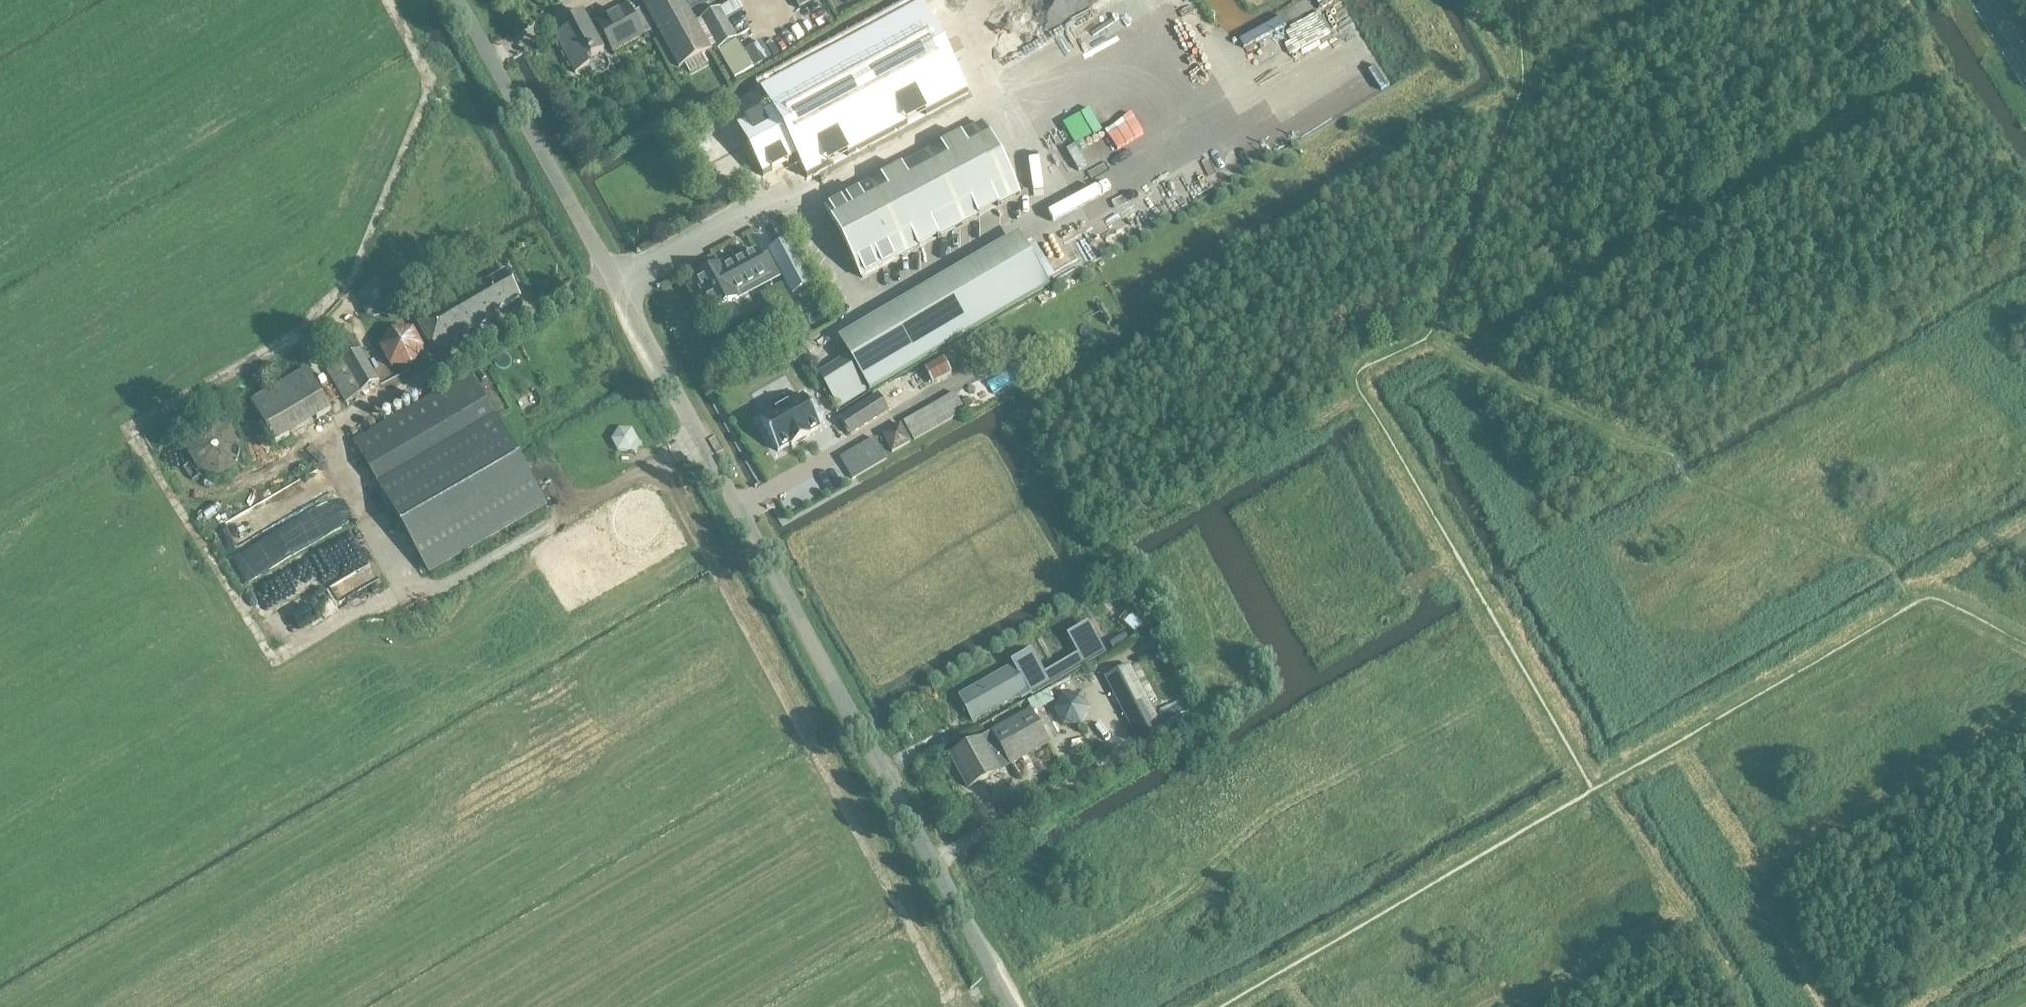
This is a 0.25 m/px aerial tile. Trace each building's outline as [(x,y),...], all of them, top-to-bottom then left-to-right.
[(679,69),(712,50),(691,12),(712,0),(640,0),(679,69)] [(720,8),(726,18),(743,9),(738,0),(735,0),(720,8)] [(800,9),(815,0),(795,0),(800,9)] [(1315,32),(1337,21),(1326,0),(1300,0),(1289,6),(1301,29),(1311,24),(1315,32)] [(574,26),(555,36),(576,73),(590,65),(587,60),(604,50),(599,40),(605,37),(613,52),(645,35),(652,31),(640,9),(633,13),(628,6),(597,23),(600,28),(593,31),(584,14),(571,21),(574,26)] [(720,8),(701,19),(718,50),(738,39),(726,18),(720,8)] [(906,8),(716,116),(755,184),(798,159),(808,176),(954,92),(906,8)] [(738,39),(718,51),(735,80),(754,68),(764,63),(754,46),(745,51),(738,39)] [(982,124),(825,207),(862,278),(1020,195),(982,124)] [(697,279),(719,319),(738,308),(732,296),(749,287),(750,289),(787,270),(768,236),(732,256),(733,259),(697,279)] [(520,299),(504,271),(486,281),(485,279),(415,320),(434,352),(494,319),(492,314),(520,299)] [(358,296),(368,318),(391,314),(396,291),(375,280),(358,296)] [(400,372),(430,350),(408,320),(377,342),(400,372)] [(889,324),(846,349),(870,390),(913,365),(889,324)] [(820,356),(842,347),(834,326),(812,334),(820,356)] [(340,363),(327,371),(344,403),(380,383),(362,351),(361,351),(352,335),(330,348),(340,363)] [(944,356),(927,365),(935,380),(953,371),(944,356)] [(253,399),(277,441),(332,409),(307,367),(253,399)] [(471,375),(355,442),(371,470),(386,496),(430,574),(547,507),(496,416),(495,416),(487,403),(471,375)] [(851,436),(889,412),(879,394),(840,418),(851,436)] [(760,420),(778,452),(791,445),(792,447),(810,436),(809,434),(821,427),(804,395),(792,402),(790,399),(784,397),(772,404),(771,410),(772,413),(760,420)] [(969,398),(962,402),(967,410),(974,406),(969,398)] [(902,423),(885,430),(892,447),(909,440),(902,423)] [(240,450),(240,449),(239,441),(237,436),(234,432),(227,427),(222,425),(218,425),(213,425),(208,426),(203,428),(199,431),(196,434),(193,439),(192,444),(191,448),(191,452),(192,457),(194,461),(197,466),(202,470),(206,472),(214,474),(221,473),(225,472),(228,470),(233,467),(236,463),(238,459),(240,450)] [(641,442),(631,427),(616,427),(610,436),(617,451),(634,450),(641,442)] [(875,438),(840,459),(853,480),(887,460),(875,438)] [(334,547),(345,566),(371,551),(360,532),(334,547)] [(1133,616),(1124,624),(1136,635),(1144,626),(1133,616)] [(1031,649),(1014,658),(1017,665),(1031,689),(1032,691),(1104,649),(1088,620),(1068,631),(1080,651),(1044,672),(1031,649)] [(1125,633),(1109,642),(1113,650),(1129,641),(1125,633)] [(1129,664),(1106,676),(1140,740),(1163,728),(1129,664)] [(1029,690),(1031,689),(1017,665),(959,697),(972,722),(1029,691),(1029,690)] [(1035,710),(1056,699),(1050,688),(1030,699),(1035,710)] [(1063,693),(1056,706),(1064,722),(1080,723),(1088,708),(1080,692),(1063,693)] [(982,738),(982,739),(951,756),(968,788),(1000,771),(1001,772),(1011,767),(1011,766),(1051,745),(1031,710),(991,733),(982,738)]
